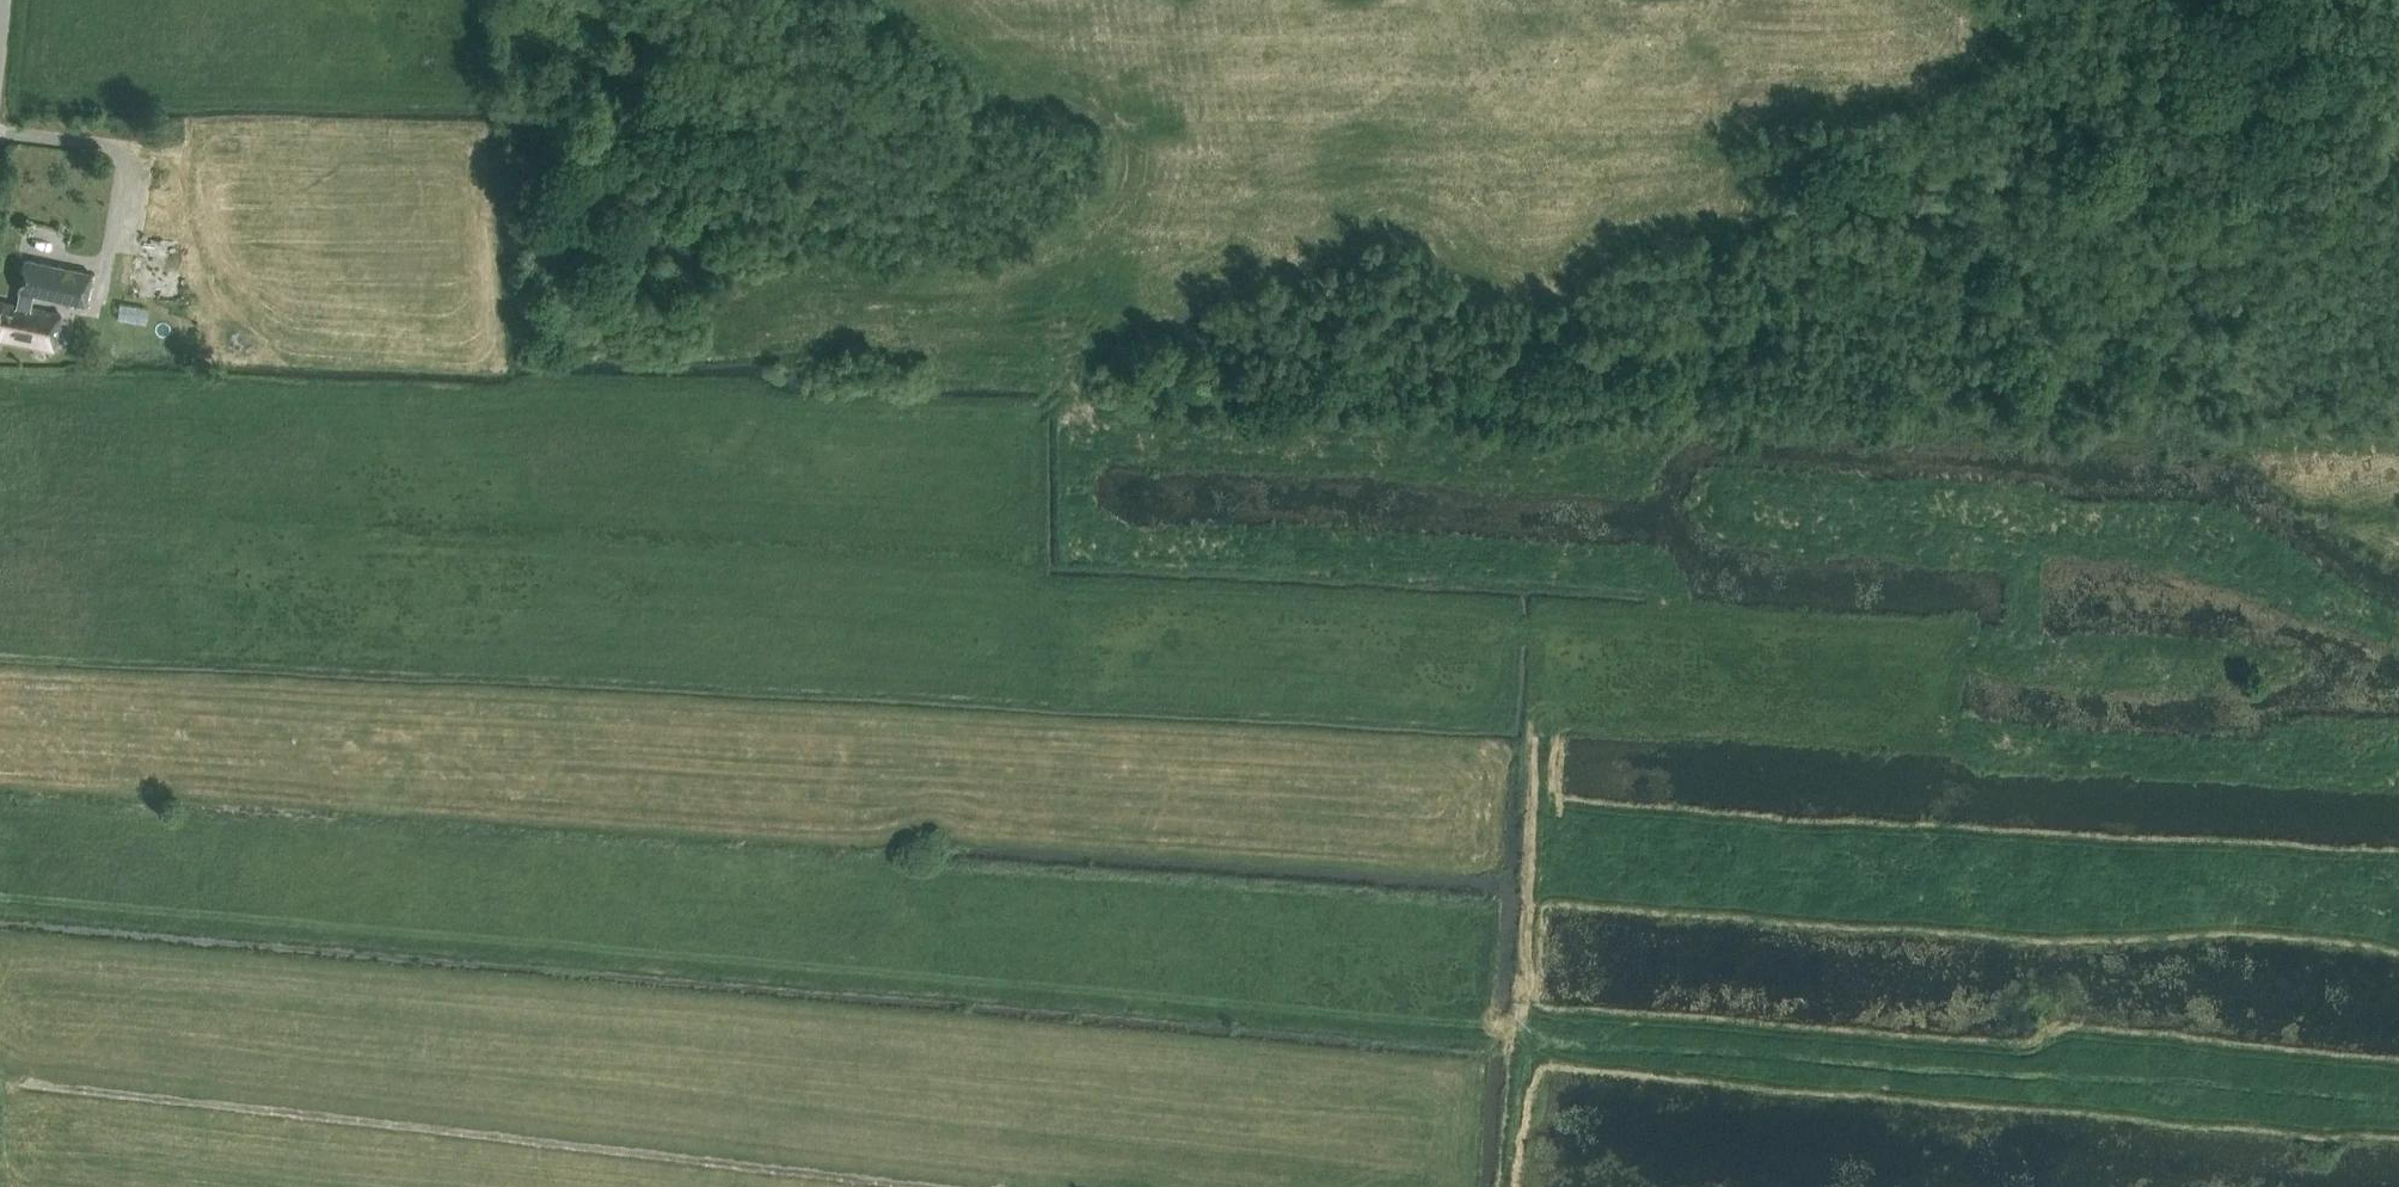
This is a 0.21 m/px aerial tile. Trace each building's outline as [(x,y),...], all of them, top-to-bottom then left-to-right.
[(174,287),(175,254),(142,254),(141,286),(174,287)] [(53,348),(61,313),(30,307),(33,293),(84,304),(91,272),(25,258),(18,290),(19,290),(16,304),(0,300),(0,337),(53,348)]
